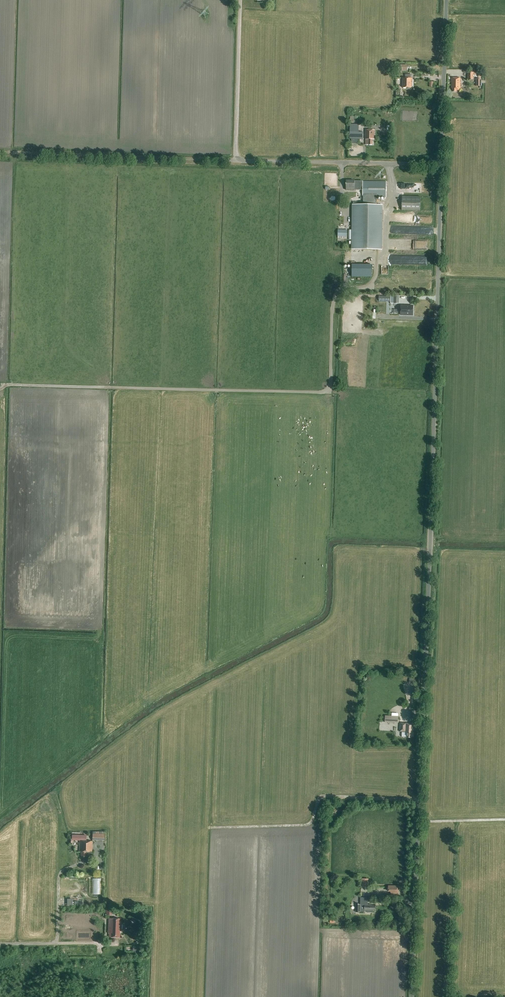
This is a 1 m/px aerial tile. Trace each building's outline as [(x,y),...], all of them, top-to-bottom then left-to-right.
[(398,65),(398,73),(402,73),(402,71),(406,71),(406,65),(398,65)] [(403,78),(403,83),(403,88),(411,88),(411,87),(412,87),(412,79),(410,79),(411,75),(405,74),(405,78),(403,78)] [(460,78),(452,78),(451,89),(452,89),(452,92),(456,92),(456,90),(460,90),(460,78)] [(358,132),(358,125),(350,125),(349,139),(362,139),(362,132),(358,132)] [(366,130),(365,145),(373,145),(373,139),(374,139),(375,130),(366,130)] [(386,197),(386,182),(354,181),(347,181),(346,190),(363,190),(363,197),(363,205),(352,205),(351,249),(382,250),(382,205),(377,205),(377,197),(386,197)] [(421,197),(402,196),(402,211),(420,211),(421,197)] [(390,304),(399,304),(399,296),(390,296),(390,304)] [(400,315),(413,315),(413,306),(401,306),(400,315)] [(405,723),(400,723),(400,731),(405,731),(405,732),(407,732),(407,737),(411,738),(411,736),(413,736),(413,732),(413,723),(405,723)] [(92,840),(104,841),(104,832),(96,832),(96,834),(92,834),(92,840)] [(86,857),(86,852),(92,852),(92,841),(80,841),(79,852),(81,852),(80,856),(82,856),(82,857),(86,857)] [(399,885),(388,885),(388,888),(388,892),(391,892),(391,895),(399,895),(399,885)] [(371,904),(368,904),(368,898),(361,897),(361,904),(356,904),(356,912),(365,912),(365,910),(367,910),(367,912),(373,912),(373,911),(374,911),(374,910),(375,910),(375,906),(371,906),(371,904)] [(124,930),(124,926),(124,924),(120,924),(120,919),(111,918),(108,918),(108,934),(109,934),(109,938),(120,938),(120,933),(121,933),(121,932),(120,932),(120,930),(124,930)]
